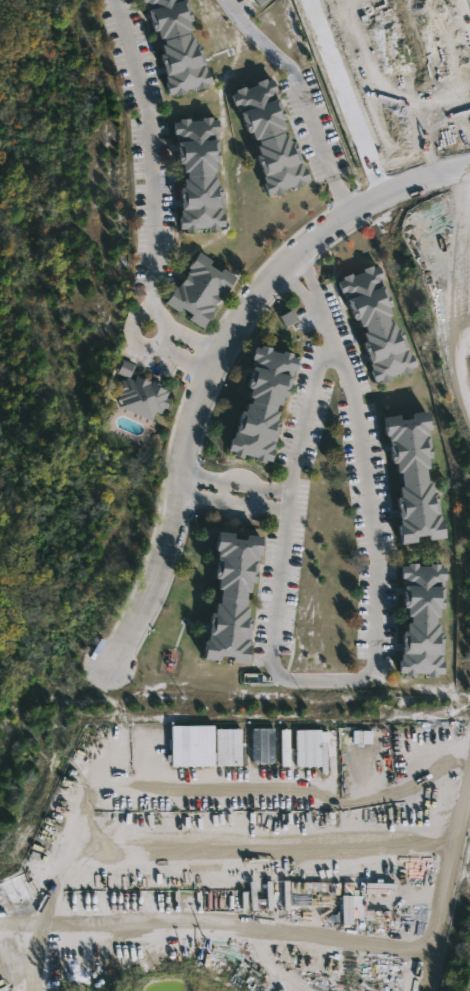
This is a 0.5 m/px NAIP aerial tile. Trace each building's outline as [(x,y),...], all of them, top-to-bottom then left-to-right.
[(143,3),(142,0),(185,0),(191,21),(188,22),(190,30),(186,31),(188,37),(191,37),(194,45),(198,43),(204,65),(205,64),(207,70),(208,70),(211,82),(205,84),(206,87),(197,90),(196,87),(184,91),(185,94),(176,96),(175,93),(168,94),(165,82),(167,82),(158,57),(160,57),(159,55),(163,54),(160,45),(163,44),(161,38),(158,39),(156,30),(152,31),(147,11),(148,11),(146,3),(143,3)] [(266,78),(267,81),(272,78),(277,91),(274,91),(286,119),(281,120),(284,129),(281,130),(283,136),(286,135),(289,143),(293,141),(301,162),(304,168),(305,167),(310,179),(303,181),(305,184),(295,188),(294,185),(283,189),(284,192),(274,195),(273,192),(267,195),(263,183),(266,182),(256,156),(258,155),(255,146),(259,145),(257,139),(253,141),(250,132),(246,133),(239,113),(241,112),(239,105),(235,107),(231,94),(236,92),(235,90),(244,86),(245,88),(257,84),(256,81),(266,78)] [(211,117),(211,120),(218,120),(218,133),(214,133),(214,140),(216,140),(217,162),(214,163),(214,172),(210,172),(211,178),(214,178),(214,186),(218,186),(219,208),(221,207),(221,214),(223,214),(223,227),(217,227),(217,230),(208,231),(208,228),(195,228),(195,232),(185,233),(185,230),(178,230),(178,216),(180,216),(179,189),(182,188),(182,179),(185,179),(185,173),(181,173),(181,165),(177,165),(176,143),(175,136),(173,136),(173,122),(179,122),(179,119),(189,118),(189,122),(201,121),(201,117),(211,117)] [(208,264),(218,270),(220,267),(233,275),(223,292),(221,291),(218,295),(217,295),(210,305),(208,309),(210,311),(200,327),(186,318),(189,313),(177,305),(174,310),(161,302),(172,285),(174,286),(177,282),(178,283),(196,253),(209,262),(208,264)] [(377,267),(389,303),(386,305),(389,313),(386,314),(388,321),(391,319),(394,328),(398,326),(405,347),(402,348),(402,349),(406,348),(408,354),(410,353),(414,365),(409,367),(410,370),(401,373),(400,371),(388,375),(389,379),(380,382),(379,378),(373,380),(369,368),(370,368),(368,362),(372,360),(372,359),(368,361),(360,339),(363,338),(361,331),(364,330),(362,323),(359,325),(356,316),(352,318),(343,291),(340,293),(337,283),(341,282),(340,278),(349,275),(350,278),(362,274),(361,271),(371,267),(371,269),(377,267)] [(271,348),(271,351),(283,354),(284,351),(293,353),(293,357),(298,358),(286,398),(282,396),(279,404),(276,403),(274,410),(278,411),(275,419),(280,421),(274,442),(274,443),(272,449),(275,449),(271,462),(265,460),(264,464),(255,461),(256,458),(243,455),(243,458),(233,455),(234,452),(228,450),(231,437),(233,438),(240,410),(244,411),(246,403),(250,404),(252,397),(248,396),(250,388),(246,387),(252,365),(250,365),(255,346),(261,348),(261,345),(271,348)] [(128,378),(132,379),(134,373),(150,381),(151,379),(159,383),(158,385),(164,387),(163,389),(166,390),(164,397),(168,399),(164,408),(162,408),(160,413),(154,410),(149,420),(117,405),(119,401),(116,399),(118,395),(116,394),(118,390),(115,389),(120,379),(122,380),(124,376),(115,372),(121,358),(134,364),(128,378)] [(426,408),(428,428),(426,428),(430,456),(426,456),(427,466),(424,467),(425,481),(430,480),(431,491),(435,490),(438,518),(441,517),(444,537),(428,539),(427,533),(413,535),(414,540),(399,542),(396,524),(398,523),(398,518),(395,495),(398,495),(397,485),(401,485),(399,470),(395,471),(394,461),(390,461),(386,434),(383,434),(381,415),(397,413),(398,418),(411,416),(410,411),(426,408)] [(230,537),(243,538),(243,534),(259,535),(257,554),(255,554),(254,559),(254,560),(252,582),(247,581),(246,591),(243,591),(242,605),(245,605),(244,616),(248,616),(245,644),(247,644),(246,663),(229,661),(229,656),(216,654),(216,659),(200,658),(201,638),(204,639),(207,612),(212,612),(213,602),(216,602),(217,588),(214,588),(215,578),(211,577),(214,550),(211,549),(214,530),(230,531),(230,537)] [(417,562),(417,565),(428,566),(428,563),(439,563),(439,566),(445,566),(444,579),(442,579),(442,607),(437,607),(437,616),(434,616),(434,622),(437,622),(437,631),(441,631),(440,661),(442,661),(442,673),(435,673),(435,676),(426,676),(426,673),(413,673),(413,676),(404,676),(404,672),(397,672),(397,659),(399,659),(400,630),(404,630),(404,622),(408,622),(408,616),(405,616),(405,607),(401,607),(400,565),(406,565),(406,562),(417,562)]
